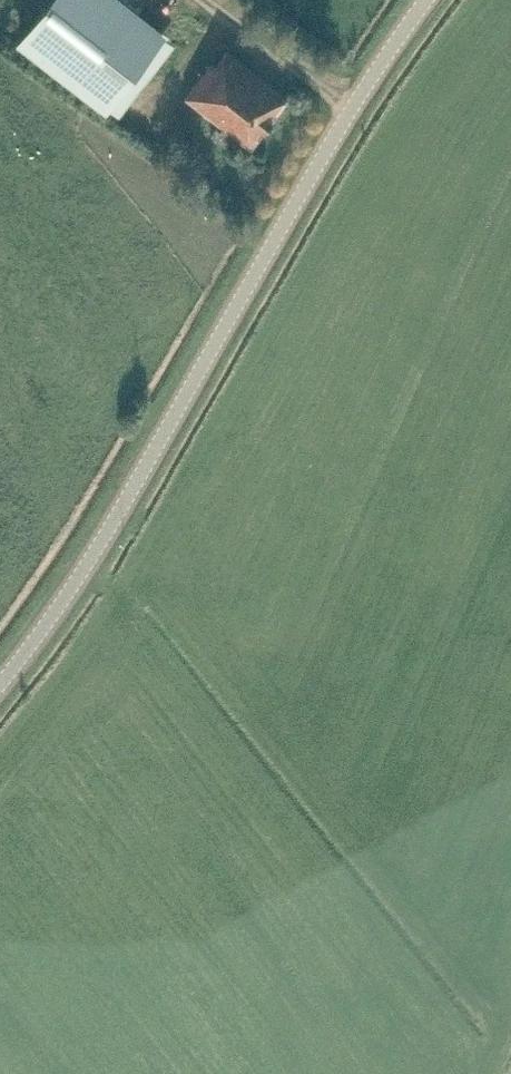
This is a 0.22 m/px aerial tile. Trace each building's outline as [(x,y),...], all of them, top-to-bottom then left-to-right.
[(120,0),(50,0),(22,37),(107,103),(162,32),(120,0)] [(227,144),(236,133),(250,144),(287,97),(227,50),(216,64),(212,61),(186,94),(224,123),(221,127),(217,124),(211,132),(227,144)]
